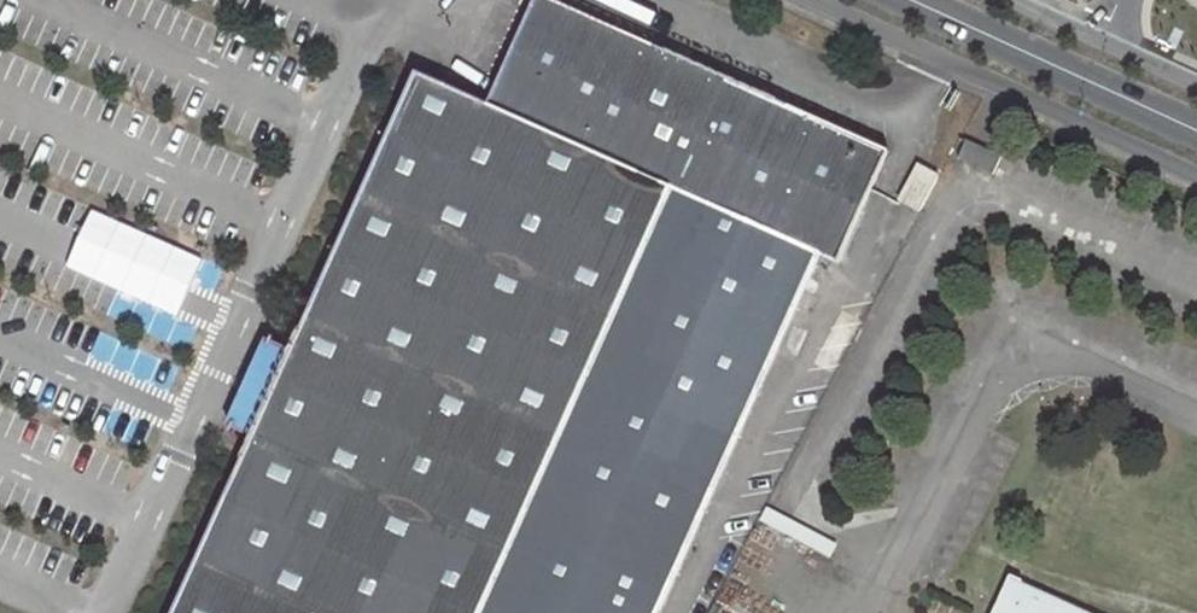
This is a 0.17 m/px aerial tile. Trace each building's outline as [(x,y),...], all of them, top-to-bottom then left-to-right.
[(812,279),(823,256),(839,263),(888,150),(556,0),(534,0),(487,106),(416,74),(288,359),(268,350),(235,425),(254,433),(174,612),(660,612),(812,279)] [(1000,158),(966,141),(957,159),(991,175),(1000,158)] [(940,174),(918,163),(900,197),(922,208),(940,174)] [(823,256),(812,279),(828,287),(839,263),(823,256)] [(1006,574),(988,612),(1092,612),(1006,574)]
